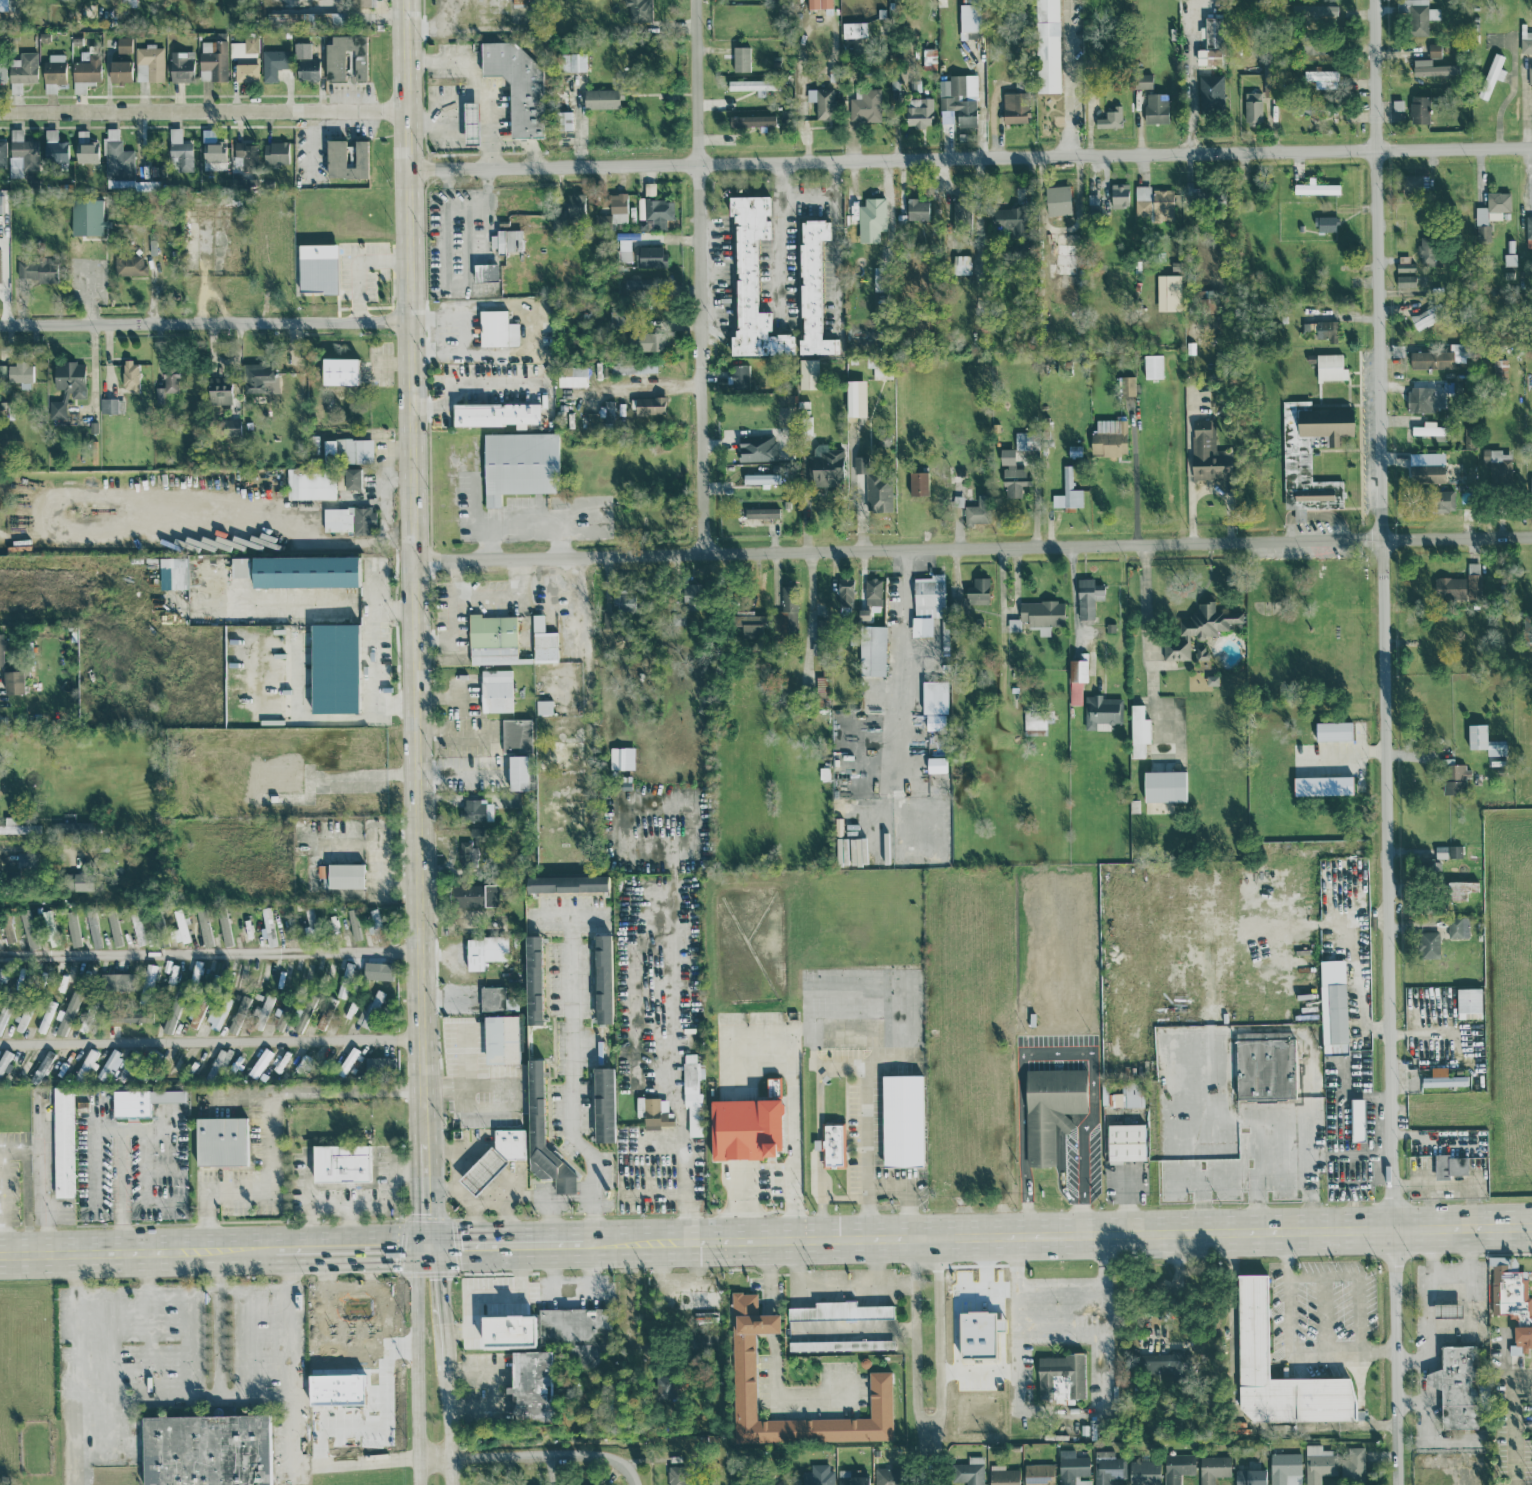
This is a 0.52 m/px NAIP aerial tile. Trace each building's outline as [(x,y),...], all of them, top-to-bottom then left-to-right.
[(627,23),(651,22),(651,0),(626,0),(627,23)] [(832,0),(807,0),(807,8),(832,8),(832,0)] [(1061,92),(1058,0),(1035,0),(1037,93),(1061,92)] [(1397,13),(1409,13),(1409,35),(1428,34),(1427,18),(1439,18),(1439,8),(1428,8),(1427,0),(1397,0),(1397,13)] [(979,4),(960,4),(959,38),(978,39),(979,4)] [(1337,5),(1294,4),(1293,16),(1337,18),(1337,5)] [(267,11),(267,23),(340,25),(340,13),(267,11)] [(1205,48),(1222,48),(1221,17),(1204,17),(1205,48)] [(842,38),(867,37),(867,21),(841,23),(842,38)] [(1521,31),(1521,52),(1531,53),(1531,31),(1521,31)] [(365,36),(330,36),(330,43),(325,43),(325,81),(344,81),(344,49),(353,49),(353,81),(365,81),(365,36)] [(1299,55),(1325,55),(1325,36),(1298,36),(1299,55)] [(131,52),(131,37),(117,37),(116,52),(131,52)] [(228,80),(227,40),(200,41),(201,80),(228,80)] [(294,58),(310,58),(310,42),(294,42),(294,58)] [(508,138),(539,138),(538,42),(480,43),(480,75),(508,75),(508,138)] [(1441,43),(1429,43),(1429,57),(1441,57),(1441,43)] [(136,47),(136,81),(165,81),(164,45),(146,45),(146,47),(136,47)] [(733,72),(749,72),(749,46),(733,46),(733,72)] [(1196,65),(1221,64),(1221,49),(1196,49),(1196,65)] [(263,82),(277,82),(277,68),(289,68),(288,50),(262,51),(263,82)] [(170,81),(194,81),(194,51),(170,51),(170,81)] [(37,82),(37,52),(20,52),(20,58),(9,58),(9,82),(37,82)] [(1504,55),(1492,52),(1478,97),(1488,100),(1494,78),(1502,81),(1505,70),(1500,68),(1504,55)] [(43,83),(65,83),(65,54),(48,53),(48,61),(43,61),(43,83)] [(72,62),(73,81),(101,80),(100,53),(82,53),(82,61),(72,62)] [(586,71),(585,53),(559,53),(559,71),(586,71)] [(1456,64),(1432,64),(1431,58),(1413,58),(1413,75),(1456,75),(1456,64)] [(318,59),(297,59),(297,80),(319,80),(318,59)] [(130,60),(109,61),(110,83),(131,82),(130,60)] [(234,81),(258,82),(258,64),(235,63),(234,81)] [(1303,80),(1338,81),(1338,71),(1304,70),(1303,80)] [(939,80),(940,123),(955,123),(955,127),(977,127),(976,74),(949,75),(949,80),(939,80)] [(1151,88),(1152,74),(1134,74),(1134,88),(1151,88)] [(1198,75),(1199,110),(1224,110),(1223,75),(1198,75)] [(727,80),(728,90),(756,90),(756,97),(765,96),(765,90),(772,90),(772,79),(727,80)] [(73,81),(73,93),(85,93),(85,85),(95,85),(95,81),(73,81)] [(849,120),(879,121),(879,88),(854,88),(854,98),(850,98),(849,120)] [(618,108),(618,89),(583,90),(583,109),(618,108)] [(815,120),(833,120),(833,89),(806,89),(806,101),(816,101),(815,120)] [(1027,122),(1026,92),(1002,93),(1003,123),(1027,122)] [(1245,124),(1262,124),(1261,92),(1244,92),(1245,124)] [(1168,94),(1144,93),(1144,123),(1167,123),(1168,94)] [(1429,123),(1429,96),(1411,96),(1410,123),(1429,123)] [(932,98),(906,98),(906,127),(932,126),(932,98)] [(1403,99),(1392,99),(1393,110),(1403,110),(1403,99)] [(476,102),(462,103),(463,144),(477,144),(476,102)] [(1105,118),(1095,118),(1095,128),(1121,127),(1121,105),(1113,105),(1113,111),(1105,111),(1105,118)] [(571,130),(571,111),(556,111),(557,127),(562,127),(562,130),(571,130)] [(774,126),(774,114),(729,115),(729,126),(774,126)] [(134,177),(133,150),(119,150),(119,128),(105,128),(106,138),(103,138),(104,178),(134,177)] [(9,129),(9,177),(23,177),(23,172),(38,172),(37,140),(22,140),(22,129),(9,129)] [(67,162),(67,142),(57,142),(56,129),(43,129),(44,162),(67,162)] [(75,162),(97,163),(97,141),(87,141),(88,131),(75,130),(75,162)] [(326,178),(367,178),(367,140),(354,140),(354,167),(345,167),(345,140),(326,140),(326,178)] [(225,161),(224,142),(202,143),(203,162),(225,161)] [(262,142),(263,164),(288,163),(287,142),(262,142)] [(257,143),(233,143),(234,165),(243,165),(243,169),(258,169),(257,143)] [(1428,190),(1428,175),(1402,175),(1402,191),(1428,190)] [(1340,184),(1315,184),(1315,176),(1308,176),(1308,184),(1293,184),(1293,194),(1340,193),(1340,184)] [(1128,183),(1111,184),(1111,207),(1128,207),(1128,183)] [(1045,186),(1046,214),(1071,213),(1070,185),(1045,186)] [(1135,214),(1150,214),(1151,220),(1173,219),(1172,189),(1150,190),(1150,185),(1135,185),(1135,214)] [(584,192),(564,193),(565,219),(585,218),(584,192)] [(627,222),(627,192),(609,192),(610,215),(609,215),(609,222),(627,222)] [(1510,192),(1487,192),(1487,207),(1476,207),(1477,240),(1490,240),(1489,220),(1502,219),(1502,212),(1511,212),(1510,192)] [(728,195),(728,214),(734,214),(736,334),(730,334),(730,354),(794,353),(794,332),(771,332),(771,310),(758,310),(757,238),(771,238),(770,216),(769,194),(728,195)] [(886,229),(885,196),(864,197),(864,205),(858,205),(858,229),(886,229)] [(101,198),(70,197),(70,234),(106,234),(106,220),(100,219),(101,198)] [(673,218),(673,198),(645,199),(645,218),(652,218),(652,228),(666,228),(666,218),(673,218)] [(906,219),(928,219),(928,198),(906,198),(906,219)] [(952,222),(970,222),(970,201),(953,201),(952,222)] [(1010,228),(1010,237),(1026,237),(1025,207),(990,207),(991,228),(1010,228)] [(1315,231),(1335,231),(1336,216),(1315,216),(1315,231)] [(822,338),(821,239),(830,239),(830,218),(799,219),(800,338),(798,338),(798,353),(839,353),(838,337),(822,338)] [(514,250),(514,230),(489,231),(490,250),(514,250)] [(1051,301),(1075,302),(1077,232),(1055,231),(1055,241),(1048,241),(1046,281),(1052,281),(1051,301)] [(630,238),(618,238),(619,261),(631,260),(630,238)] [(1437,262),(1436,240),(1419,241),(1420,263),(1437,262)] [(297,243),(298,291),(337,290),(336,242),(297,243)] [(638,246),(638,267),(665,267),(664,245),(638,246)] [(113,275),(144,275),(144,254),(113,254),(113,275)] [(952,273),(970,273),(970,254),(953,254),(952,273)] [(1412,255),(1397,255),(1397,271),(1412,271),(1412,255)] [(36,282),(56,282),(55,258),(16,259),(17,277),(36,277),(36,282)] [(472,263),(473,279),(497,279),(497,263),(472,263)] [(1157,310),(1181,310),(1181,274),(1156,274),(1157,310)] [(1415,274),(1396,274),(1396,287),(1415,287),(1415,274)] [(1417,330),(1438,320),(1431,306),(1410,316),(1417,330)] [(517,322),(506,322),(506,309),(479,309),(479,345),(518,345),(517,322)] [(1338,341),(1337,320),(1303,321),(1303,330),(1316,330),(1316,337),(1327,337),(1328,341),(1338,341)] [(630,332),(630,350),(661,349),(661,331),(630,332)] [(1410,350),(1410,367),(1453,368),(1453,351),(1410,350)] [(1162,353),(1143,354),(1144,377),(1163,377),(1162,353)] [(1317,379),(1347,379),(1347,367),(1342,367),(1342,353),(1316,353),(1317,379)] [(357,356),(321,357),(321,384),(357,383),(357,356)] [(799,388),(819,388),(819,358),(799,358),(799,388)] [(1493,359),(1494,377),(1507,377),(1507,358),(1493,359)] [(138,361),(122,360),(122,391),(137,391),(138,361)] [(656,372),(656,360),(611,361),(612,373),(656,372)] [(30,388),(31,364),(21,364),(21,362),(7,361),(6,381),(20,381),(19,387),(30,388)] [(84,397),(84,361),(53,362),(53,388),(61,388),(61,400),(69,400),(69,397),(84,397)] [(242,363),(243,393),(275,392),(274,362),(242,363)] [(557,386),(587,385),(586,364),(556,365),(557,386)] [(748,364),(732,364),(731,388),(748,388),(748,364)] [(154,386),(155,403),(164,402),(164,392),(178,391),(177,368),(162,368),(162,386),(154,386)] [(1120,375),(1121,395),(1135,394),(1134,375),(1120,375)] [(208,404),(230,403),(230,382),(220,382),(220,376),(207,377),(208,404)] [(866,415),(865,379),(846,379),(846,415),(866,415)] [(1435,386),(1407,387),(1408,410),(1435,410),(1435,386)] [(664,413),(664,396),(633,396),(633,413),(664,413)] [(117,412),(116,397),(100,397),(101,412),(117,412)] [(613,399),(600,400),(601,417),(614,416),(613,399)] [(1282,400),(1284,508),(1293,508),(1293,521),(1306,520),(1306,508),(1344,508),(1343,479),(1311,480),(1311,446),(1339,446),(1339,435),(1353,434),(1353,408),(1310,408),(1310,399),(1282,400)] [(65,418),(65,400),(48,400),(49,418),(65,418)] [(539,401),(452,402),(452,425),(514,424),(514,428),(525,428),(525,422),(539,422),(539,401)] [(239,419),(222,418),(222,435),(239,435),(239,419)] [(1127,454),(1126,418),(1096,419),(1096,431),(1090,431),(1091,455),(1127,454)] [(1215,451),(1215,418),(1192,418),(1192,477),(1231,477),(1231,451),(1215,451)] [(1411,435),(1435,434),(1435,440),(1447,440),(1446,426),(1436,426),(1436,420),(1425,420),(1425,425),(1411,425),(1411,435)] [(482,433),(484,507),(501,506),(500,493),(558,491),(557,431),(482,433)] [(1004,497),(1021,496),(1021,488),(1031,487),(1031,475),(1025,475),(1025,465),(1028,465),(1028,455),(1038,454),(1038,431),(1015,431),(1016,448),(999,448),(1000,465),(1003,465),(1004,497)] [(738,437),(739,461),(776,459),(775,435),(738,437)] [(323,439),(324,462),(373,460),(372,437),(323,439)] [(808,485),(841,486),(842,448),(827,448),(827,443),(820,443),(819,455),(808,455),(808,485)] [(1511,474),(1512,453),(1502,453),(1502,448),(1483,448),(1482,462),(1490,462),(1489,481),(1502,481),(1502,474),(1511,474)] [(866,472),(866,511),(892,511),(892,475),(872,475),(873,455),(854,455),(854,472),(866,472)] [(1444,476),(1444,464),(1411,464),(1411,476),(1444,476)] [(1082,507),(1082,488),(1072,488),(1072,465),(1064,465),(1063,506),(1082,507)] [(360,489),(360,467),(344,468),(344,489),(360,489)] [(928,493),(928,470),(909,471),(909,494),(928,493)] [(287,498),(335,498),(336,475),(288,474),(287,498)] [(1454,489),(1433,490),(1433,511),(1454,511),(1454,489)] [(963,521),(985,522),(985,505),(964,505),(963,521)] [(323,506),(323,532),(373,532),(373,507),(323,506)] [(778,507),(745,507),(745,516),(778,517),(778,507)] [(249,556),(231,556),(231,576),(250,576),(250,586),(356,585),(356,554),(249,556)] [(187,588),(186,556),(159,557),(160,588),(187,588)] [(1481,562),(1467,562),(1466,596),(1480,596),(1481,562)] [(913,636),(932,635),(931,616),(945,616),(944,575),(912,576),(913,636)] [(989,577),(973,576),(972,585),(966,585),(966,603),(988,604),(989,577)] [(1465,577),(1434,576),(1434,598),(1465,598),(1465,577)] [(837,603),(852,604),(853,578),(838,577),(837,603)] [(1093,577),(1077,577),(1077,618),(1094,618),(1093,599),(1104,598),(1103,583),(1093,583),(1093,577)] [(881,605),(882,578),(865,578),(864,604),(881,605)] [(682,583),(682,609),(700,609),(701,583),(682,583)] [(781,610),(773,610),(774,632),(797,631),(796,585),(780,585),(781,610)] [(606,627),(613,627),(613,610),(634,609),(634,592),(606,593),(606,627)] [(1039,635),(1050,635),(1049,625),(1064,624),(1063,600),(1019,601),(1019,620),(1027,620),(1028,626),(1039,626),(1039,635)] [(1189,659),(1189,637),(1205,637),(1205,635),(1217,634),(1217,630),(1228,629),(1228,622),(1243,622),(1243,611),(1215,612),(1214,600),(1198,601),(1198,611),(1191,611),(1191,619),(1178,619),(1179,638),(1163,638),(1164,659),(1189,659)] [(516,615),(480,616),(480,612),(468,613),(469,664),(517,663),(516,615)] [(556,631),(544,631),(543,613),(532,614),(533,662),(557,661),(556,631)] [(742,625),(741,641),(763,642),(764,615),(731,614),(730,625),(742,625)] [(1524,617),(1523,645),(1531,645),(1531,617),(1524,617)] [(1008,630),(1020,630),(1020,618),(1008,618),(1008,630)] [(357,623),(310,623),(310,712),(357,711),(357,623)] [(885,675),(886,625),(860,624),(859,674),(885,675)] [(1069,704),(1082,704),(1082,682),(1087,682),(1087,652),(1078,652),(1078,659),(1069,659),(1069,704)] [(22,693),(22,669),(2,670),(3,693),(22,693)] [(511,669),(480,669),(481,712),(512,711),(511,669)] [(816,696),(828,696),(828,675),(815,675),(816,696)] [(948,680),(930,681),(930,705),(948,704),(948,680)] [(1084,729),(1110,730),(1110,722),(1118,722),(1118,698),(1102,697),(1102,694),(1085,694),(1084,729)] [(552,700),(536,700),(536,713),(552,714),(552,700)] [(1149,718),(1144,718),(1143,703),(1130,704),(1131,757),(1145,757),(1144,742),(1150,742),(1149,718)] [(1046,734),(1046,711),(1023,712),(1024,735),(1046,734)] [(945,714),(925,714),(925,729),(945,729),(945,714)] [(531,718),(501,719),(502,753),(531,752),(531,718)] [(1352,739),(1351,721),(1315,721),(1315,740),(1352,739)] [(1487,748),(1487,755),(1506,754),(1506,739),(1487,740),(1486,723),(1468,723),(1468,748),(1487,748)] [(634,768),(633,746),(609,747),(610,769),(634,768)] [(507,755),(508,790),(528,789),(526,754),(507,755)] [(926,757),(927,772),(947,772),(946,756),(926,757)] [(1443,793),(1463,793),(1463,777),(1470,777),(1471,765),(1443,765),(1443,793)] [(1143,771),(1143,801),(1186,801),(1185,770),(1143,771)] [(1293,795),(1353,794),(1352,775),(1293,776),(1293,795)] [(493,819),(492,799),(462,800),(463,820),(493,819)] [(39,833),(39,824),(20,824),(20,817),(4,816),(4,824),(0,824),(0,832),(39,833)] [(474,863),(475,841),(459,840),(458,862),(474,863)] [(1436,845),(1436,857),(1462,857),(1462,844),(1436,845)] [(17,851),(16,868),(37,869),(37,852),(17,851)] [(363,863),(327,863),(327,887),(363,888),(363,863)] [(68,887),(83,887),(83,873),(68,874),(68,887)] [(606,875),(525,876),(525,892),(606,890),(606,875)] [(497,884),(449,883),(448,905),(496,906),(497,884)] [(40,906),(20,909),(26,949),(40,947),(38,936),(45,935),(40,906)] [(260,907),(262,919),(271,917),(269,906),(260,907)] [(176,928),(172,929),(175,943),(189,940),(183,907),(172,908),(176,928)] [(227,909),(218,910),(222,946),(231,945),(227,909)] [(66,911),(69,946),(79,945),(76,910),(66,911)] [(112,945),(120,944),(116,910),(107,911),(112,945)] [(165,927),(159,911),(149,915),(155,931),(165,927)] [(145,943),(138,915),(130,917),(137,945),(145,943)] [(349,917),(353,940),(361,938),(358,916),(349,917)] [(1468,938),(1469,916),(1448,916),(1447,937),(1468,938)] [(12,940),(13,923),(0,923),(0,939),(12,940)] [(1439,931),(1418,931),(1417,955),(1439,955),(1439,931)] [(610,1022),(609,934),(593,934),(594,1023),(610,1022)] [(525,1023),(540,1023),(539,935),(524,935),(525,1023)] [(465,937),(466,970),(485,970),(484,961),(508,960),(507,936),(465,937)] [(204,962),(195,959),(188,979),(197,982),(204,962)] [(1319,960),(1322,1053),(1347,1052),(1344,959),(1319,960)] [(352,963),(345,961),(337,996),(343,998),(352,963)] [(157,965),(146,962),(141,984),(152,986),(157,965)] [(168,982),(176,983),(178,965),(170,964),(168,982)] [(17,967),(15,988),(24,989),(26,968),(17,967)] [(133,991),(133,972),(102,973),(102,992),(133,991)] [(480,1010),(517,1010),(517,997),(505,997),(505,986),(480,986),(480,1010)] [(1457,988),(1458,1018),(1482,1017),(1481,987),(1457,988)] [(56,1032),(65,1036),(75,1008),(81,1011),(87,994),(72,988),(56,1032)] [(165,1031),(176,1033),(185,992),(174,989),(165,1031)] [(275,997),(267,993),(252,1025),(260,1029),(275,997)] [(235,1034),(250,998),(242,994),(226,1030),(235,1034)] [(187,1024),(196,1028),(208,1000),(199,996),(187,1024)] [(335,998),(325,996),(324,1008),(333,1009),(335,998)] [(45,1033),(56,1001),(48,999),(37,1031),(45,1033)] [(280,1031),(292,1006),(281,1000),(274,1013),(278,1015),(273,1027),(280,1031)] [(11,1008),(2,1004),(0,1008),(0,1035),(11,1008)] [(292,1029),(301,1032),(307,1011),(294,1007),(292,1017),(296,1018),(292,1029)] [(15,1029),(23,1032),(31,1011),(23,1008),(19,1019),(18,1019),(15,1029)] [(141,1009),(121,1010),(121,1022),(141,1021),(141,1009)] [(518,1063),(517,1015),(483,1015),(484,1063),(518,1063)] [(1236,1032),(1236,1099),(1295,1099),(1295,1032),(1236,1032)] [(94,1062),(93,1062),(99,1052),(90,1047),(73,1077),(82,1082),(94,1062)] [(211,1069),(222,1073),(230,1051),(219,1047),(211,1069)] [(273,1053),(264,1047),(247,1072),(255,1078),(273,1053)] [(9,1063),(13,1052),(2,1048),(0,1053),(0,1074),(0,1073),(6,1075),(11,1064),(9,1063)] [(54,1052),(47,1049),(32,1076),(39,1079),(54,1052)] [(687,1136),(702,1136),(702,1093),(698,1093),(698,1054),(683,1053),(683,1106),(687,1106),(687,1136)] [(526,1059),(528,1176),(554,1175),(554,1193),(573,1192),(572,1156),(544,1156),(542,1059),(526,1059)] [(167,1079),(176,1069),(170,1063),(161,1073),(167,1079)] [(1447,1076),(1447,1066),(1431,1067),(1431,1076),(1422,1077),(1422,1086),(1468,1085),(1468,1075),(1447,1076)] [(593,1142),(613,1141),(612,1067),(592,1068),(593,1142)] [(1086,1112),(1085,1069),(1024,1070),(1026,1166),(1056,1165),(1055,1129),(1069,1128),(1069,1112),(1086,1112)] [(881,1075),(882,1167),(924,1166),(922,1075),(881,1075)] [(710,1159),(774,1158),(774,1150),(781,1150),(780,1076),(766,1077),(766,1099),(709,1100),(710,1159)] [(1112,1106),(1143,1106),(1142,1082),(1121,1082),(1122,1093),(1111,1093),(1112,1106)] [(54,1197),(52,1086),(73,1086),(75,1196),(54,1197)] [(110,1116),(110,1091),(147,1091),(147,1116),(110,1116)] [(636,1116),(643,1116),(643,1129),(659,1128),(659,1125),(673,1125),(673,1112),(667,1112),(667,1097),(635,1098),(636,1116)] [(1364,1140),(1363,1099),(1350,1099),(1351,1140),(1364,1140)] [(196,1164),(195,1118),(247,1117),(248,1163),(196,1164)] [(1107,1160),(1146,1159),(1145,1123),(1106,1124),(1107,1160)] [(845,1165),(844,1124),(822,1124),(823,1139),(812,1139),(813,1149),(823,1149),(823,1165),(845,1165)] [(493,1148),(493,1129),(524,1128),(524,1159),(504,1159),(493,1148)] [(473,1196),(456,1179),(490,1144),(493,1148),(504,1159),(507,1161),(473,1196)] [(311,1180),(311,1146),(368,1145),(368,1179),(311,1180)] [(1468,1175),(1468,1156),(1435,1155),(1435,1178),(1449,1178),(1449,1175),(1468,1175)] [(1353,1377),(1268,1378),(1267,1274),(1238,1274),(1239,1422),(1353,1420),(1353,1377)] [(734,1442),(892,1440),(891,1371),(868,1371),(869,1417),(755,1419),(754,1333),(779,1332),(779,1314),(757,1314),(756,1292),(731,1292),(734,1442)] [(787,1319),(893,1318),(893,1305),(856,1305),(856,1300),(814,1301),(814,1306),(787,1307),(787,1319)] [(1460,1303),(1433,1303),(1433,1317),(1461,1317),(1460,1303)] [(538,1343),(563,1343),(563,1354),(575,1354),(575,1367),(607,1367),(607,1308),(538,1308),(538,1343)] [(479,1346),(479,1317),(531,1316),(532,1345),(479,1346)] [(788,1342),(788,1352),(894,1349),(893,1338),(788,1342)] [(1474,1345),(1441,1346),(1441,1371),(1426,1371),(1426,1387),(1441,1387),(1442,1429),(1477,1428),(1474,1345)] [(551,1424),(512,1425),(511,1351),(550,1350),(551,1424)] [(1182,1353),(1131,1353),(1131,1362),(1135,1362),(1135,1373),(1182,1373),(1182,1353)] [(1085,1398),(1084,1354),(1037,1355),(1038,1399),(1085,1398)] [(656,1376),(656,1400),(676,1399),(675,1376),(656,1376)] [(268,1415),(269,1484),(141,1484),(140,1417),(268,1415)] [(1306,1484),(1320,1484),(1320,1475),(1337,1474),(1337,1449),(1322,1449),(1322,1444),(1305,1444),(1306,1484)] [(1365,1447),(1342,1446),(1342,1481),(1364,1481),(1365,1447)] [(1091,1478),(1089,1478),(1089,1456),(1075,1456),(1074,1449),(1059,1449),(1059,1484),(1091,1484),(1091,1478)] [(1095,1450),(1094,1484),(1109,1484),(1109,1477),(1125,1477),(1125,1457),(1114,1457),(1114,1451),(1095,1450)] [(1270,1453),(1270,1484),(1301,1484),(1301,1452),(1270,1453)] [(1164,1484),(1179,1484),(1179,1474),(1194,1474),(1194,1454),(1164,1454),(1164,1484)] [(966,1482),(966,1484),(983,1484),(984,1456),(967,1455),(967,1463),(951,1463),(951,1481),(966,1482)] [(1199,1456),(1200,1484),(1214,1484),(1214,1476),(1230,1476),(1230,1455),(1199,1456)] [(1159,1460),(1129,1461),(1130,1484),(1159,1484),(1159,1460)] [(810,1463),(810,1471),(802,1471),(802,1484),(832,1484),(832,1463),(810,1463)] [(1024,1464),(1024,1484),(1054,1484),(1054,1463),(1024,1464)] [(1019,1469),(1005,1468),(1005,1465),(990,1464),(989,1484),(1019,1484),(1019,1469)] [(685,1465),(667,1466),(668,1484),(686,1484),(685,1465)] [(896,1468),(874,1469),(875,1484),(897,1484),(896,1468)] [(867,1469),(838,1469),(838,1484),(867,1484),(867,1469)] [(1245,1469),(1245,1484),(1265,1484),(1266,1469),(1245,1469)]
